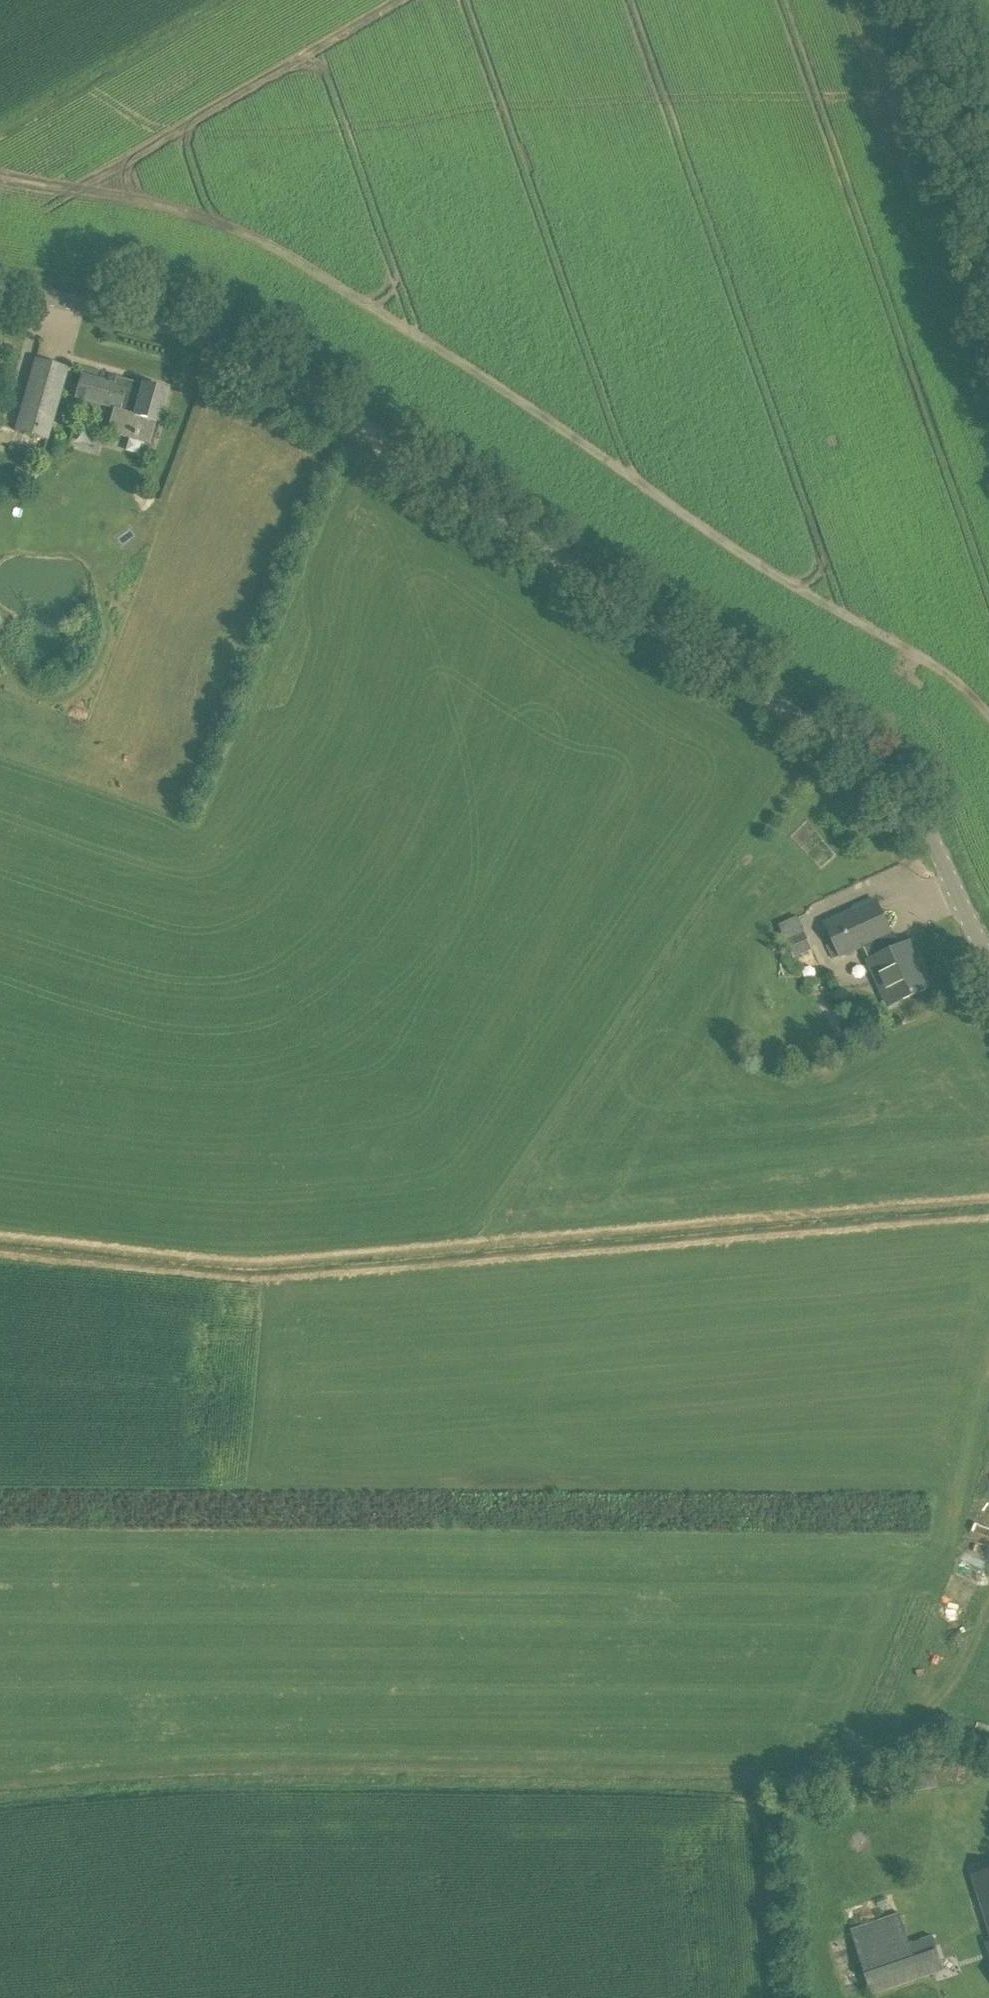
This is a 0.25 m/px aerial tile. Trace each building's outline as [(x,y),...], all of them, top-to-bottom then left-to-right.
[(47,440),(68,368),(35,359),(15,430),(47,440)] [(143,384),(141,390),(81,373),(74,398),(80,400),(77,410),(97,416),(100,405),(112,409),(106,432),(150,445),(156,421),(158,422),(167,391),(143,384)] [(897,947),(876,900),(823,924),(840,958),(874,943),(879,955),(899,1000),(933,985),(912,940),(897,947)] [(794,958),(813,950),(801,924),(782,933),(794,958)] [(974,1874),(988,1921),(988,1869),(974,1874)] [(910,1942),(900,1912),(851,1929),(872,1995),(947,1970),(934,1934),(910,1942)]
